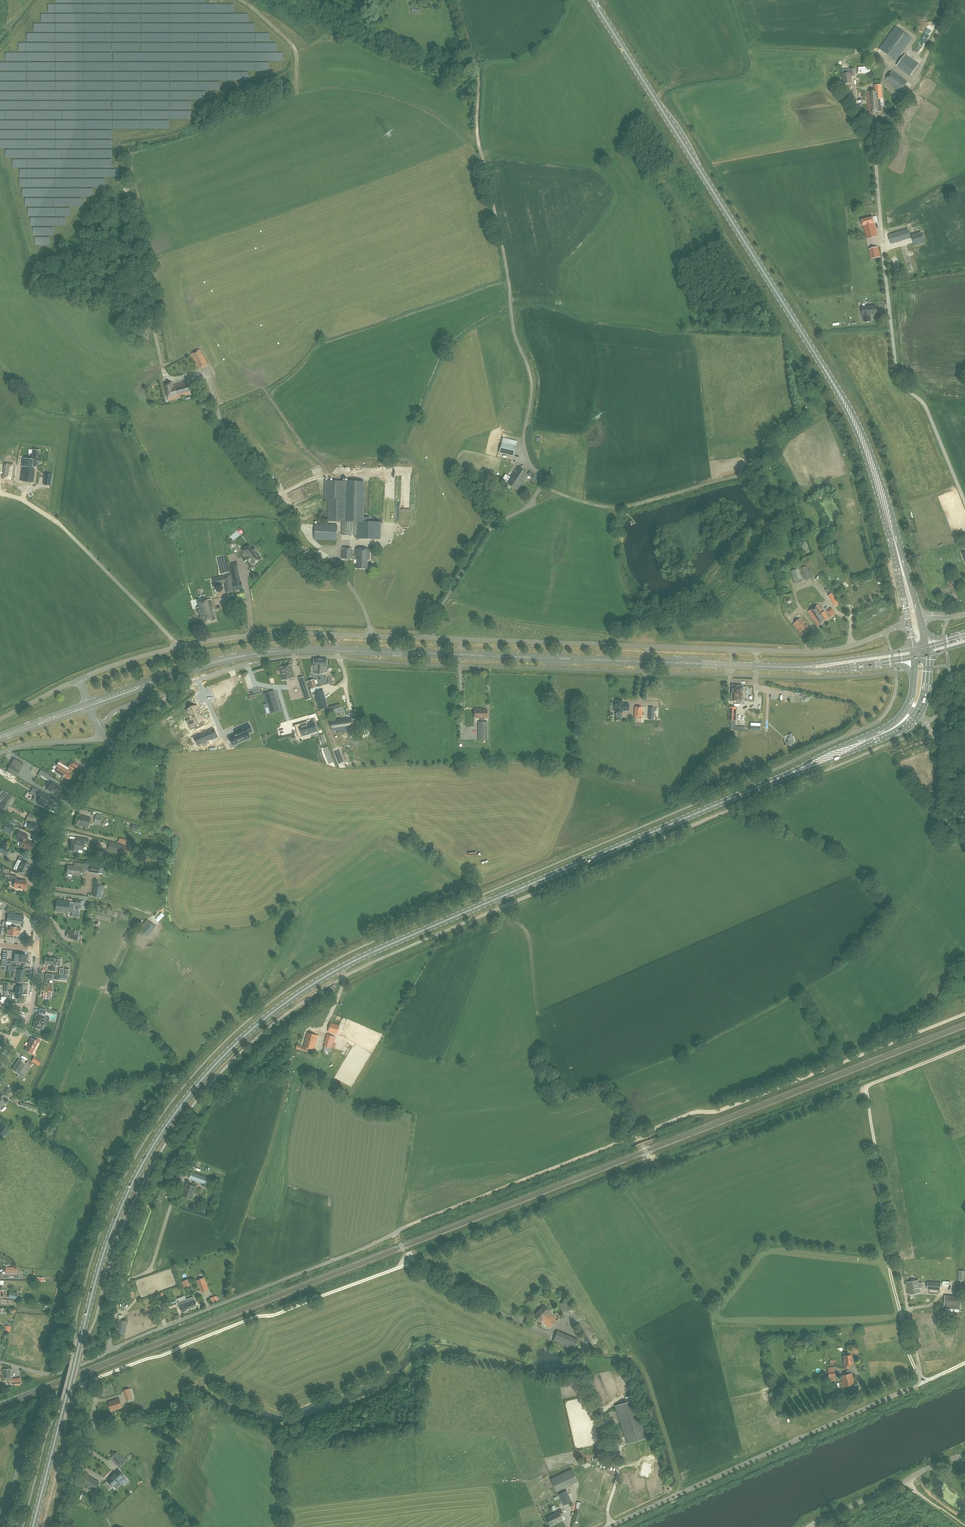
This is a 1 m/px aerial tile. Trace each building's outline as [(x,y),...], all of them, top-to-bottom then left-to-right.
[(896,61),(912,39),(895,26),(879,48),(896,61)] [(910,76),(919,64),(905,54),(897,66),(910,76)] [(851,76),(855,76),(854,69),(850,69),(850,73),(842,74),(843,84),(852,83),(851,76)] [(901,91),(908,81),(893,71),(891,73),(891,72),(887,78),(888,78),(886,81),(901,91)] [(880,99),(882,98),(881,85),(874,85),(875,91),(867,91),(868,112),(881,112),(880,99)] [(893,154),(889,151),(884,156),(888,160),(893,154)] [(867,239),(878,236),(874,223),(874,222),(873,216),(861,220),(863,225),(867,239)] [(922,217),(912,221),(915,229),(925,226),(922,217)] [(891,238),(911,233),(909,225),(903,227),(903,229),(890,232),(891,238)] [(894,245),(913,238),(912,233),(892,239),(894,245)] [(871,259),(880,257),(878,247),(869,249),(871,259)] [(869,314),(876,313),(876,305),(862,306),(863,315),(863,314),(864,321),(871,321),(871,317),(870,317),(869,314)] [(198,369),(209,364),(200,349),(190,354),(198,369)] [(169,400),(190,394),(187,381),(173,385),(172,382),(165,384),(169,400)] [(514,456),(516,445),(502,442),(499,453),(514,456)] [(22,465),(20,481),(33,482),(35,467),(37,467),(39,451),(33,450),(31,459),(23,458),(22,465)] [(753,463),(748,460),(745,467),(753,471),(755,467),(751,465),(753,463)] [(13,480),(15,465),(4,463),(2,478),(13,480)] [(518,490),(528,474),(517,467),(511,477),(510,477),(506,483),(518,490)] [(329,521),(342,521),(344,521),(345,481),(325,480),(325,498),(329,498),(329,521)] [(344,521),(342,521),(342,535),(357,535),(358,522),(363,522),(363,517),(364,481),(345,481),(344,521)] [(370,517),(363,517),(363,522),(358,522),(357,539),(379,540),(380,522),(370,522),(370,517)] [(337,539),(337,525),(315,524),(314,539),(337,539)] [(231,549),(237,545),(232,540),(227,544),(231,549)] [(243,553),(251,561),(254,565),(262,558),(256,551),(257,550),(254,546),(252,547),(249,543),(241,550),(243,553)] [(342,548),(342,558),(368,559),(370,559),(370,549),(361,549),(361,544),(358,544),(357,549),(356,549),(355,556),(352,555),(352,548),(342,548)] [(315,565),(321,560),(317,555),(311,559),(315,565)] [(368,559),(357,559),(357,568),(368,569),(367,568),(373,568),(373,564),(371,564),(371,565),(367,565),(368,559)] [(233,580),(240,579),(237,565),(238,565),(237,563),(237,562),(236,562),(234,562),(235,563),(230,564),(233,580)] [(807,566),(802,568),(805,580),(813,578),(810,569),(808,569),(807,566)] [(799,568),(791,571),(795,583),(802,581),(799,568)] [(235,593),(230,574),(212,578),(214,585),(224,583),(226,593),(228,593),(228,594),(235,593)] [(234,583),(233,583),(235,591),(243,589),(241,582),(240,579),(233,580),(234,583)] [(831,593),(828,595),(835,606),(838,603),(831,593)] [(214,619),(215,619),(214,613),(213,613),(212,610),(214,609),(211,599),(195,603),(198,613),(200,613),(202,623),(215,620),(214,619)] [(828,618),(824,611),(823,612),(818,605),(808,611),(818,625),(828,618)] [(831,617),(836,614),(831,607),(827,611),(831,617)] [(792,624),(799,631),(798,632),(802,636),(811,628),(807,624),(806,624),(800,617),(792,624)] [(294,677),(291,665),(280,667),(282,680),(294,677)] [(306,700),(311,698),(307,685),(302,686),(306,700)] [(742,696),(742,685),(732,685),(732,701),(737,701),(737,699),(742,699),(742,696)] [(278,698),(291,696),(290,689),(276,691),(278,698)] [(322,690),(314,692),(318,706),(327,704),(322,690)] [(270,691),(264,693),(267,704),(268,704),(269,707),(268,707),(269,713),(280,709),(276,695),(271,696),(270,691)] [(628,710),(628,703),(621,703),(621,701),(615,701),(615,712),(621,712),(621,710),(628,710)] [(197,706),(187,710),(194,724),(190,726),(192,730),(195,728),(197,731),(206,726),(205,723),(204,724),(202,720),(203,720),(197,706)] [(736,721),(737,707),(729,706),(728,720),(736,721)] [(484,717),(487,717),(487,709),(475,709),(475,718),(481,718),(481,722),(478,722),(479,739),(487,739),(487,721),(484,721),(484,717)] [(317,730),(314,721),(308,723),(308,721),(296,725),(298,732),(302,730),(303,734),(317,730)] [(332,721),(332,729),(335,729),(335,730),(346,731),(346,730),(350,730),(351,722),(332,721)] [(237,734),(231,737),(234,743),(247,737),(245,733),(253,730),(250,723),(242,727),(243,731),(239,733),(239,734),(237,735),(237,734)] [(218,737),(214,728),(194,737),(197,745),(211,739),(212,740),(218,737)] [(743,733),(742,746),(751,746),(751,734),(743,733)] [(788,735),(784,736),(785,742),(786,745),(796,743),(795,740),(792,740),(792,738),(789,738),(788,735)] [(23,765),(13,759),(11,764),(20,769),(21,769),(23,765)] [(72,765),(74,761),(72,760),(68,767),(63,763),(64,762),(60,759),(56,766),(59,768),(56,772),(69,780),(72,775),(69,773),(70,771),(69,770),(70,768),(72,770),(74,766),(72,765)] [(16,777),(21,769),(20,769),(11,764),(6,771),(16,777)] [(51,777),(41,770),(37,776),(39,777),(41,775),(49,780),(51,777)] [(56,795),(61,787),(51,781),(46,789),(56,795)] [(48,807),(49,807),(51,804),(50,803),(51,803),(47,800),(49,797),(40,792),(34,788),(32,792),(38,795),(37,797),(39,799),(37,803),(47,809),(48,807)] [(8,793),(2,790),(0,792),(0,802),(8,793)] [(3,803),(0,807),(0,808),(5,812),(9,807),(3,803)] [(88,828),(91,818),(80,815),(77,825),(88,828)] [(33,819),(28,816),(27,817),(25,821),(29,824),(27,827),(36,833),(40,826),(32,822),(33,819)] [(31,850),(34,843),(26,839),(28,835),(18,831),(15,838),(22,841),(19,846),(27,849),(28,848),(31,850)] [(88,844),(89,839),(78,838),(78,841),(72,840),(70,851),(78,852),(78,849),(82,850),(83,843),(88,844)] [(110,842),(108,850),(128,856),(130,847),(110,842)] [(1,845),(0,848),(0,853),(6,856),(10,848),(1,844),(1,845)] [(25,874),(29,865),(21,861),(17,870),(25,874)] [(80,872),(83,872),(84,864),(80,863),(79,867),(67,865),(66,873),(79,875),(80,872)] [(89,871),(89,872),(98,873),(99,873),(102,874),(105,874),(105,869),(103,869),(103,868),(99,867),(99,866),(90,865),(89,870),(89,871)] [(25,889),(26,881),(16,879),(17,875),(10,874),(9,882),(15,882),(14,887),(25,889)] [(99,898),(102,887),(94,885),(92,896),(99,898)] [(83,906),(84,900),(75,899),(74,903),(74,905),(79,905),(81,905),(80,908),(84,909),(85,906),(83,906)] [(8,913),(7,922),(23,924),(24,915),(8,913)] [(147,919),(139,928),(141,930),(141,931),(148,936),(156,926),(147,919)] [(20,933),(21,928),(10,927),(10,931),(7,930),(7,935),(15,936),(16,932),(20,933)] [(67,932),(66,937),(78,940),(79,935),(67,932)] [(2,952),(1,964),(8,965),(12,965),(13,960),(6,959),(7,952),(2,952)] [(14,954),(14,961),(25,963),(26,955),(14,954)] [(45,957),(45,965),(50,966),(50,971),(55,971),(56,966),(60,967),(60,963),(57,963),(57,959),(45,957)] [(12,965),(8,965),(8,969),(13,969),(12,978),(16,979),(16,981),(23,982),(24,970),(19,969),(19,966),(12,965)] [(45,982),(44,985),(42,985),(41,995),(51,996),(52,986),(52,983),(45,982)] [(22,996),(21,996),(22,993),(16,992),(10,991),(10,994),(12,994),(11,995),(12,995),(12,998),(15,998),(18,998),(18,999),(22,999),(23,996),(22,996)] [(36,1014),(33,1027),(42,1029),(46,1010),(39,1008),(38,1015),(36,1014)] [(358,1020),(368,1025),(371,1019),(361,1014),(358,1020)] [(337,1033),(339,1025),(331,1023),(328,1031),(337,1033)] [(314,1049),(318,1035),(307,1033),(303,1046),(314,1049)] [(324,1045),(332,1048),(335,1036),(327,1034),(324,1045)] [(39,1043),(40,1040),(34,1037),(33,1040),(31,1038),(25,1050),(32,1054),(38,1042),(39,1043)] [(18,1074),(25,1064),(19,1059),(12,1069),(18,1074)] [(5,1102),(4,1101),(9,1096),(13,1091),(11,1090),(5,1085),(2,1089),(5,1092),(0,1097),(0,1109),(5,1102)] [(32,1105),(20,1102),(19,1105),(38,1110),(39,1107),(34,1106),(34,1105),(32,1104),(32,1105)] [(3,1136),(9,1128),(3,1123),(0,1126),(0,1134),(3,1136)] [(177,1177),(183,1179),(186,1171),(180,1169),(177,1177)] [(190,1178),(201,1182),(210,1185),(212,1179),(204,1176),(192,1172),(190,1178)] [(181,1197),(191,1200),(196,1187),(186,1183),(181,1197)] [(187,1288),(194,1286),(191,1278),(185,1280),(187,1288)] [(198,1280),(202,1292),(208,1289),(204,1278),(198,1280)] [(910,1294),(921,1292),(919,1280),(908,1282),(910,1294)] [(928,1289),(936,1290),(940,1290),(941,1282),(939,1282),(928,1281),(928,1289)] [(960,1309),(961,1297),(945,1296),(944,1308),(960,1309)] [(186,1299),(190,1309),(197,1306),(194,1297),(186,1299)] [(560,1303),(566,1312),(573,1306),(568,1298),(560,1303)] [(179,1302),(182,1312),(189,1309),(186,1300),(179,1302)] [(534,1315),(535,1316),(534,1317),(536,1319),(537,1318),(542,1323),(543,1322),(549,1328),(557,1321),(549,1312),(550,1311),(544,1305),(534,1315)] [(127,1321),(119,1319),(116,1334),(124,1335),(127,1321)] [(574,1349),(578,1339),(557,1331),(553,1341),(574,1349)] [(849,1364),(853,1364),(852,1355),(843,1356),(844,1365),(844,1368),(850,1368),(849,1364)] [(829,1381),(836,1380),(834,1367),(827,1367),(829,1381)] [(840,1375),(843,1387),(855,1384),(852,1372),(840,1375)] [(126,1400),(132,1398),(129,1388),(123,1390),(126,1400)] [(115,1409),(122,1407),(119,1398),(109,1402),(111,1409),(115,1408),(115,1409)] [(627,1444),(646,1437),(633,1399),(614,1406),(627,1444)] [(125,1462),(117,1452),(110,1458),(119,1468),(125,1462)] [(651,1464),(643,1462),(639,1475),(648,1477),(649,1472),(650,1473),(652,1469),(650,1468),(651,1464)] [(557,1492),(578,1481),(572,1468),(550,1479),(554,1486),(557,1492)] [(118,1470),(107,1481),(113,1487),(114,1486),(115,1488),(125,1479),(124,1477),(118,1470)] [(596,1491),(610,1494),(615,1472),(607,1471),(603,1487),(597,1486),(596,1491)] [(100,1482),(93,1478),(88,1487),(95,1490),(100,1482)] [(563,1505),(572,1501),(566,1490),(558,1494),(563,1505)] [(558,1510),(558,1511),(546,1517),(550,1526),(563,1520),(561,1516),(564,1515),(561,1509),(558,1510)]
